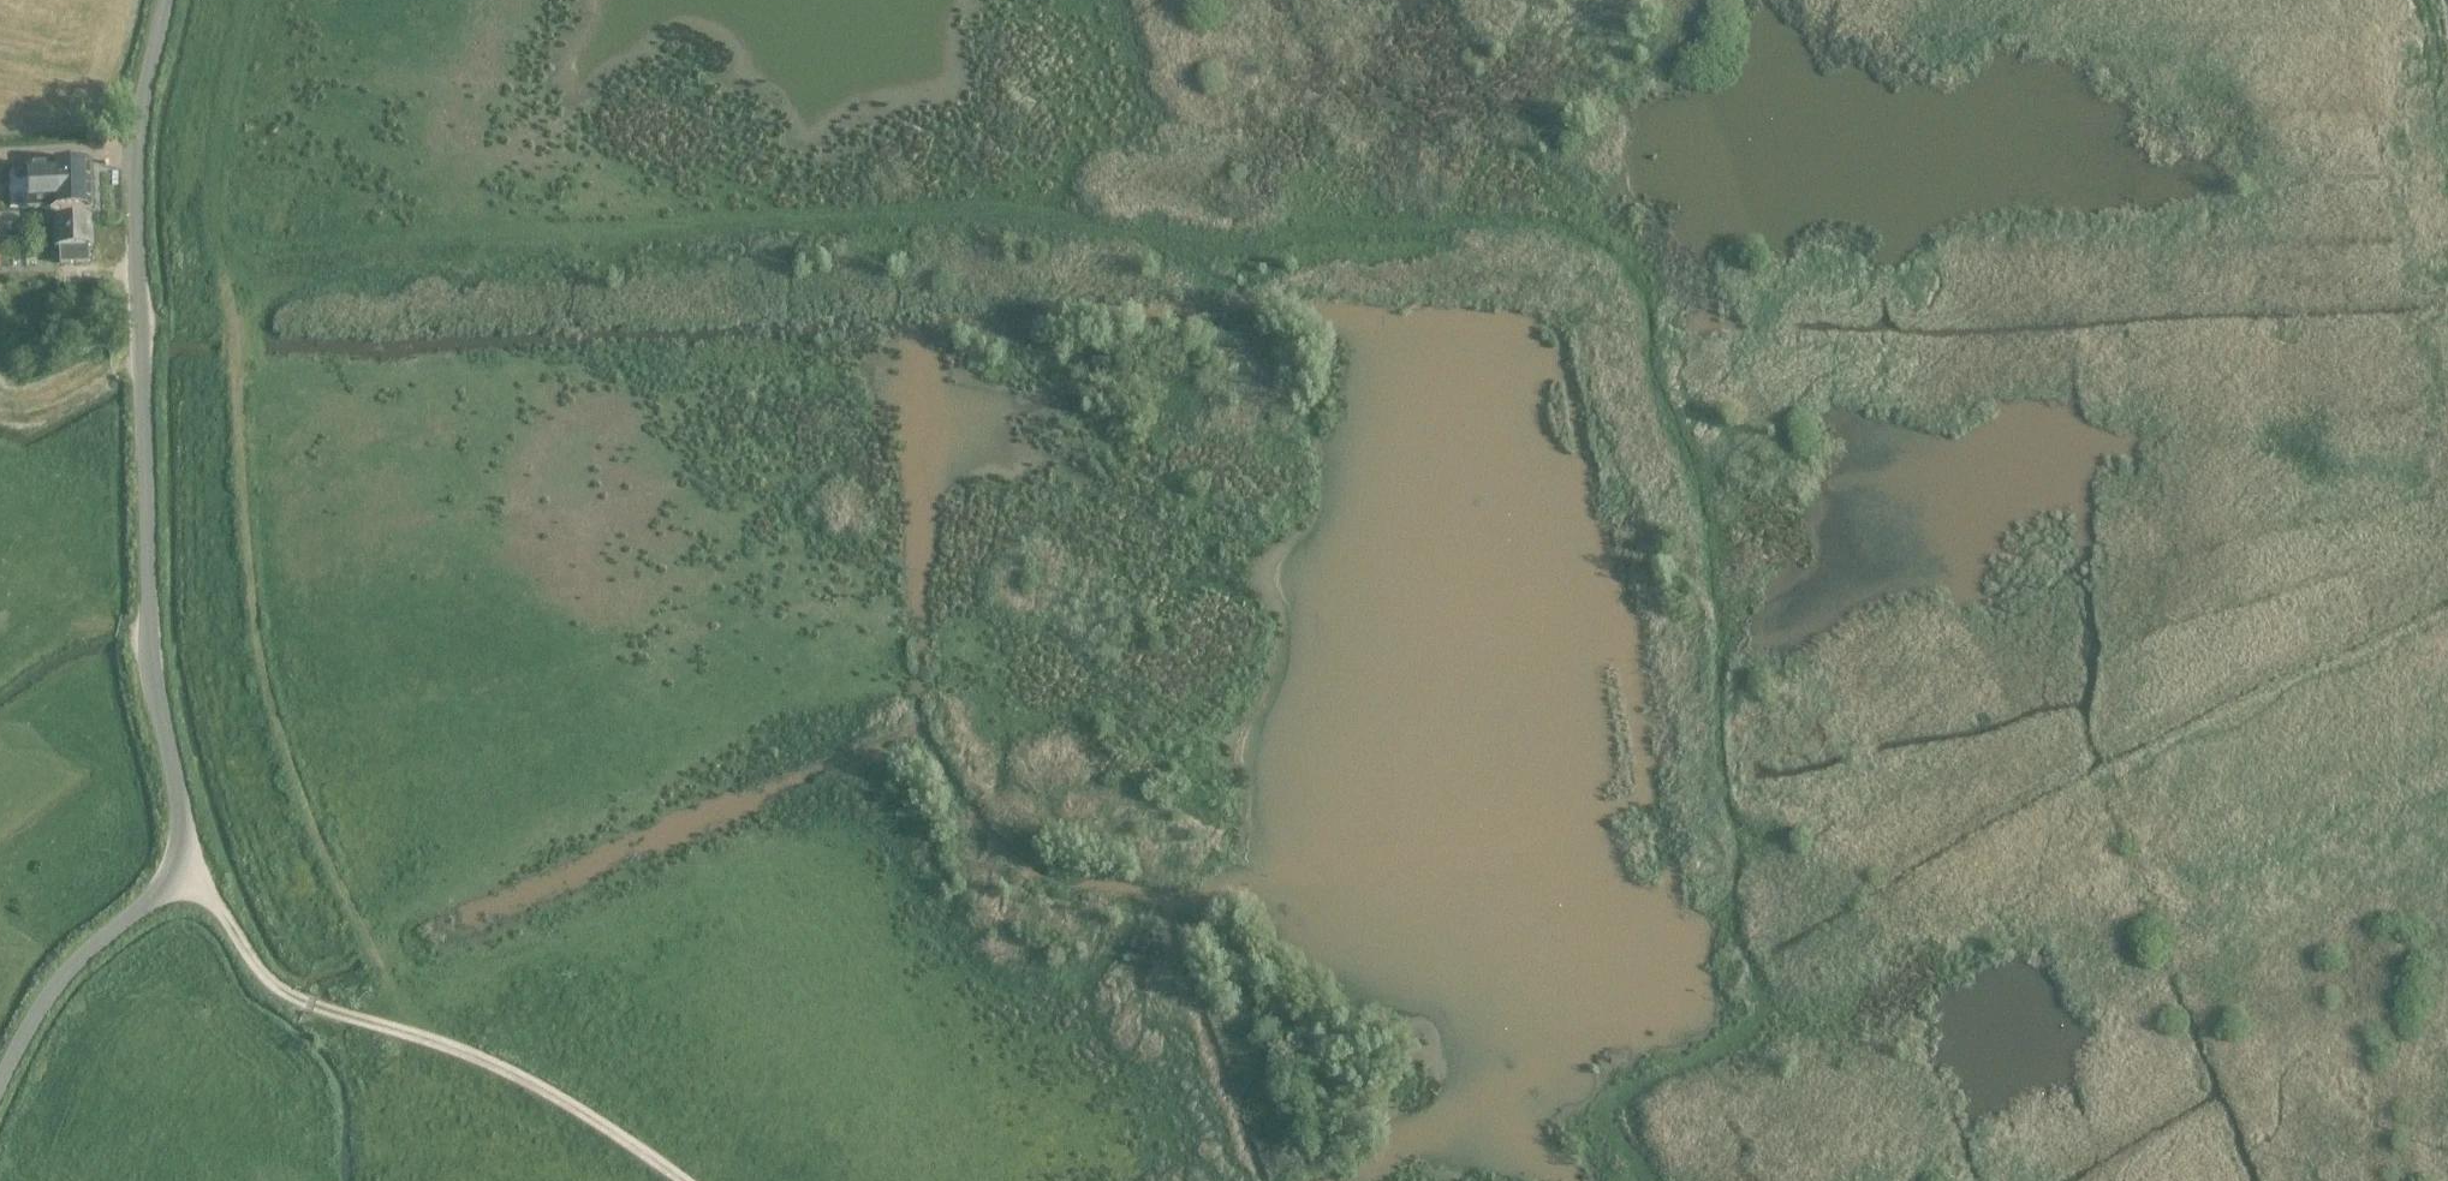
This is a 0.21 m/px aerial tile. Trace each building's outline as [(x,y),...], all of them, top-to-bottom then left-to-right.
[(92,208),(91,162),(50,164),(50,166),(29,166),(30,208),(51,207),(51,210),(92,208)] [(54,219),(56,247),(61,247),(62,263),(90,262),(89,246),(94,246),(93,218),(54,219)] [(21,225),(7,228),(10,241),(23,239),(21,225)]
